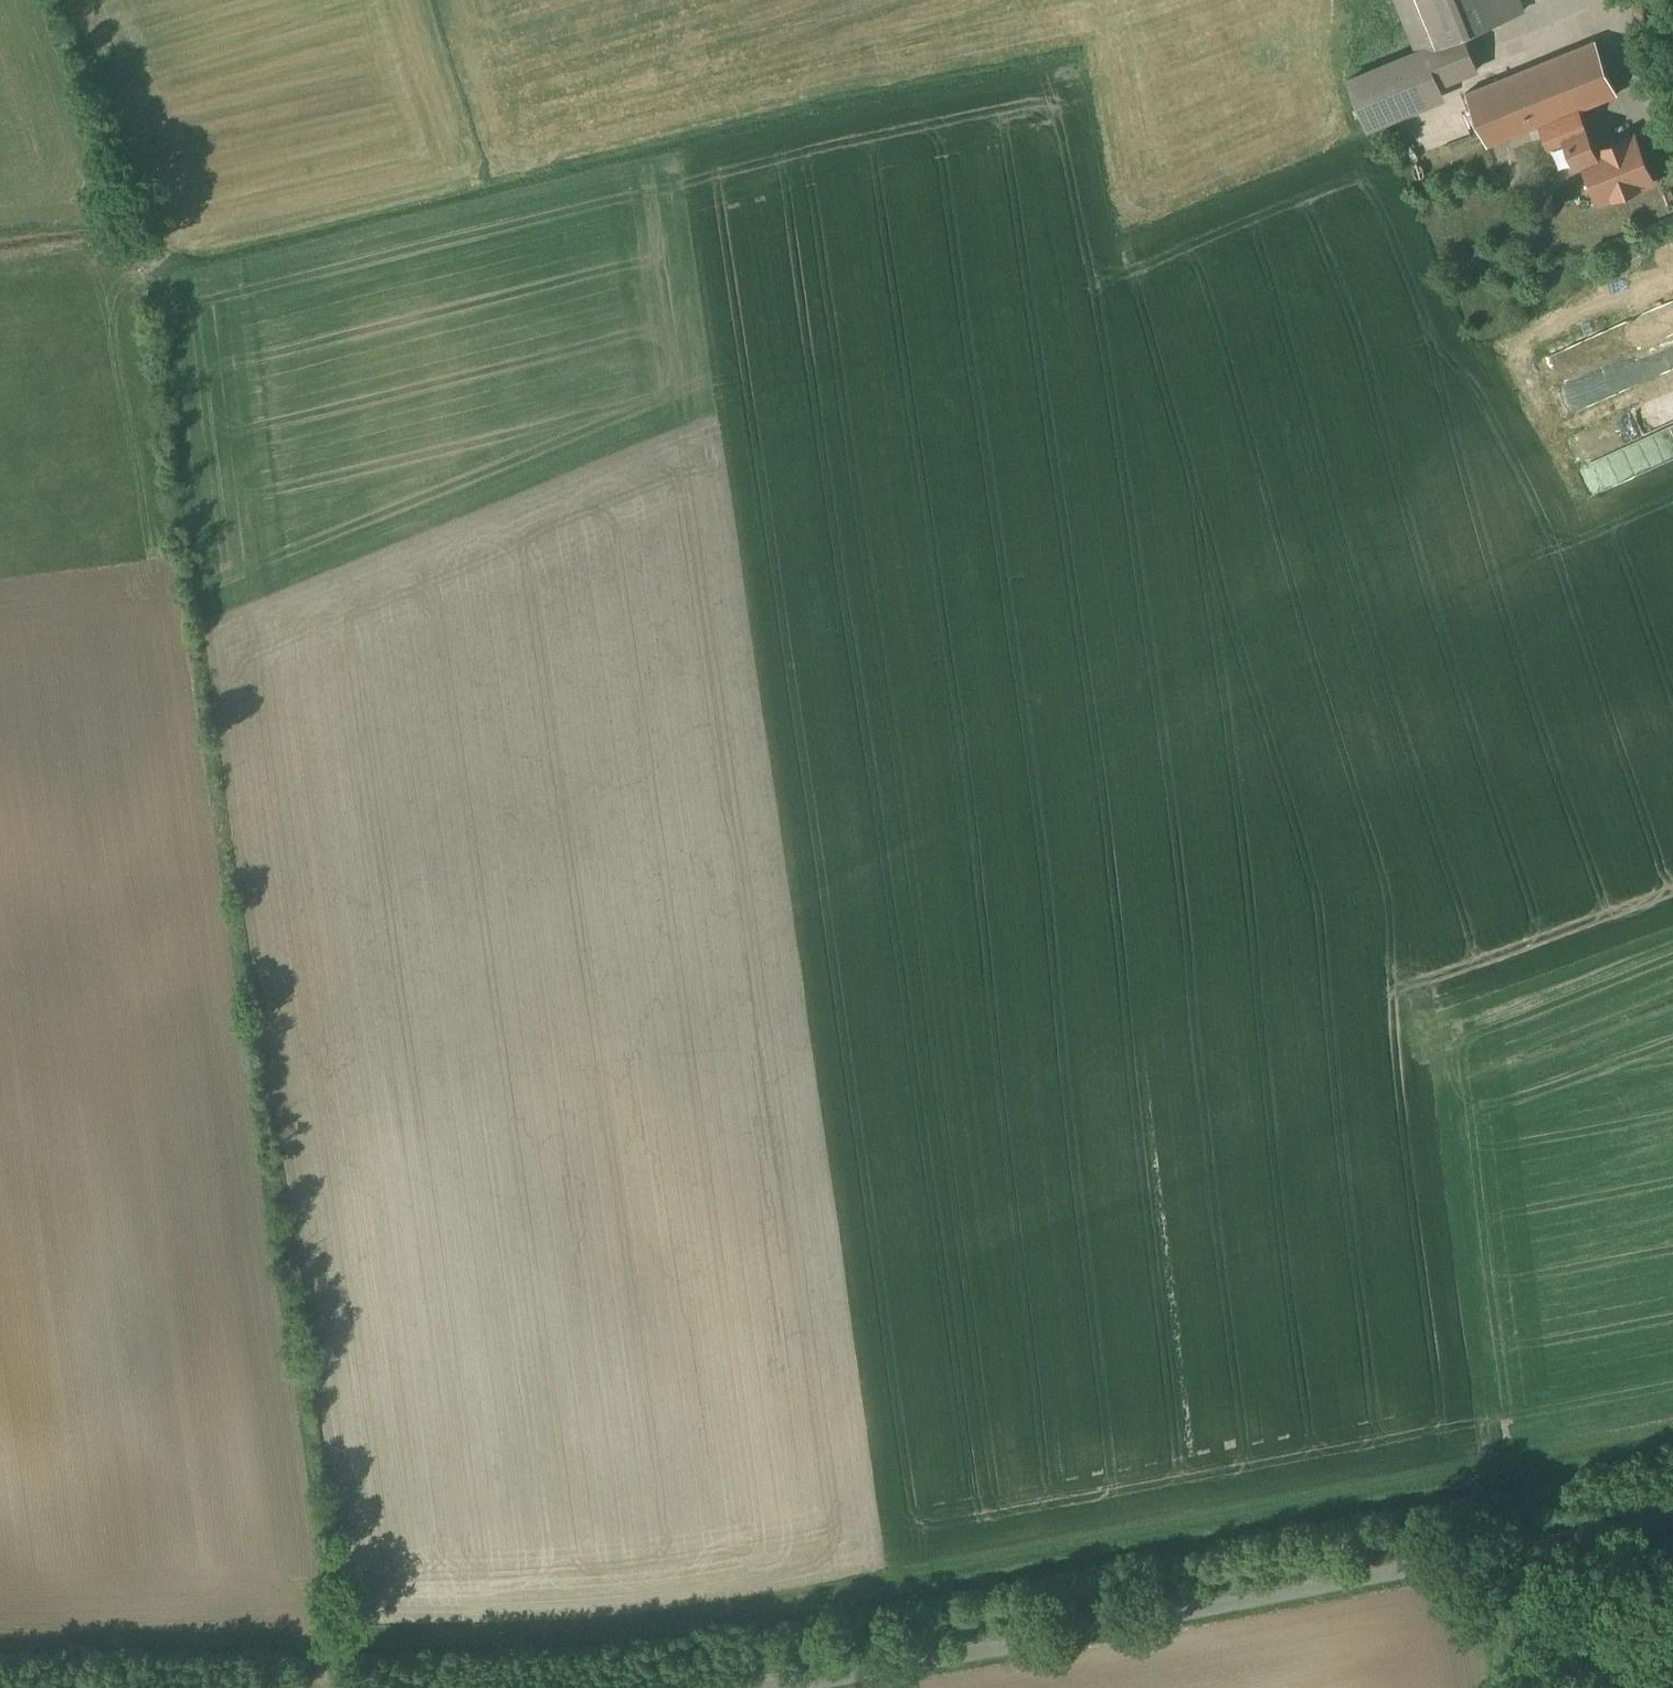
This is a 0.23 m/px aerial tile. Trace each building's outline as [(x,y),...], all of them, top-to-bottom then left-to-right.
[(1419,51),(1349,80),(1369,130),(1447,99),(1441,84),(1479,68),(1465,34),(1527,9),(1523,0),(1398,0),(1419,51)] [(1596,42),(1466,93),(1482,133),(1487,145),(1542,123),(1576,110),(1617,94),(1596,42)] [(1542,123),(1555,153),(1589,139),(1576,110),(1542,123)] [(1594,151),(1589,139),(1555,153),(1561,168),(1584,159),(1602,203),(1652,180),(1635,136),(1594,151)]
